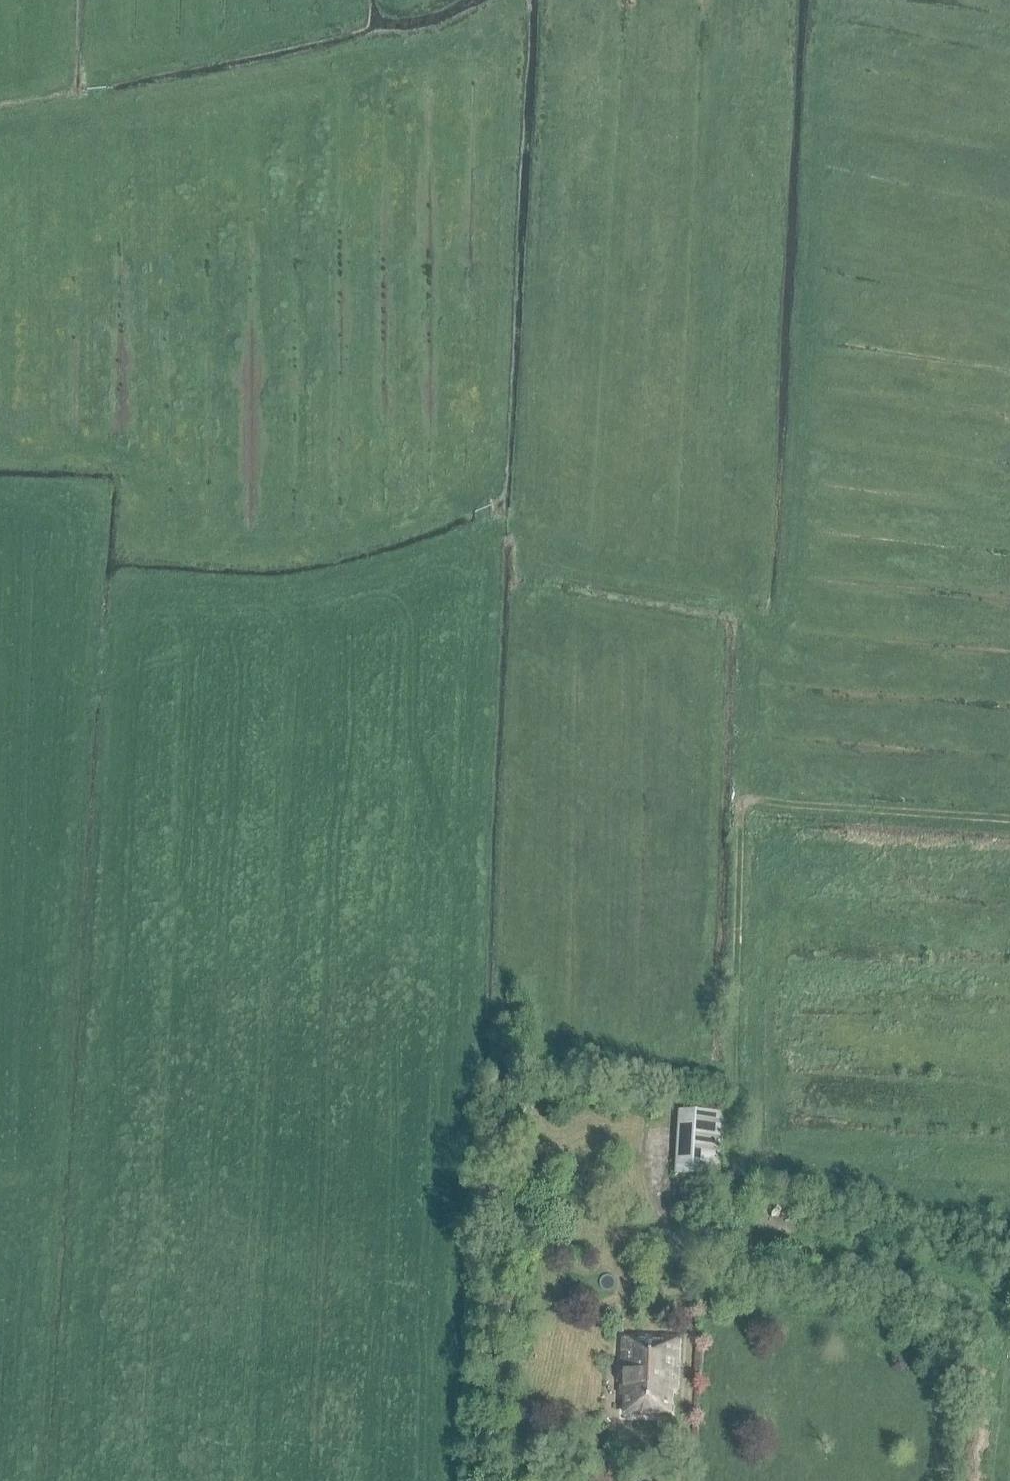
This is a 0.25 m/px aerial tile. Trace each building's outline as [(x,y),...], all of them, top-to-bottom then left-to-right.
[(675,1177),(715,1180),(718,1117),(678,1114),(675,1177)] [(675,1339),(643,1337),(637,1337),(636,1340),(619,1339),(617,1395),(624,1396),(623,1414),(667,1416),(667,1392),(673,1392),(675,1339)]
